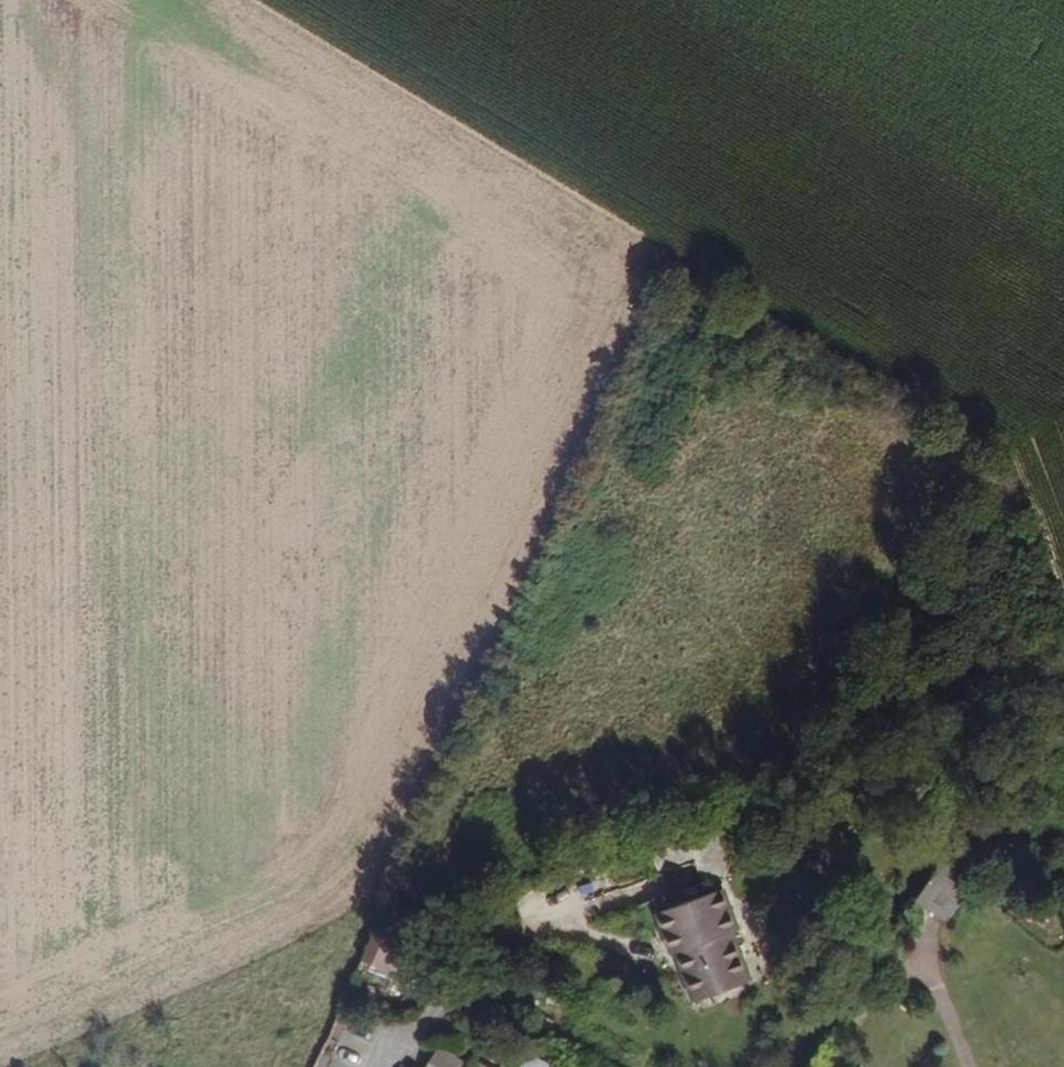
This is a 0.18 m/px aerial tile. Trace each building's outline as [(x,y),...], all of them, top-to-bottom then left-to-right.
[(948,924),(974,884),(942,862),(915,902),(948,924)] [(729,927),(734,925),(721,884),(716,886),(729,927)] [(736,950),(729,927),(716,886),(661,904),(674,943),(682,967),(688,965),(695,986),(717,979),(719,985),(740,978),(731,952),(736,950)] [(656,905),(669,946),(674,943),(661,904),(656,905)] [(393,940),(403,936),(400,920),(377,927),(363,956),(381,963),(393,940)] [(740,978),(745,977),(736,950),(731,952),(740,978)] [(695,986),(688,965),(682,967),(691,994),(719,985),(717,979),(695,986)] [(468,1041),(438,1025),(425,1050),(457,1066),(461,1059),(476,1066),(493,1066),(506,1044),(476,1027),(468,1041)] [(551,1063),(529,1054),(524,1066),(549,1066),(551,1063)]
